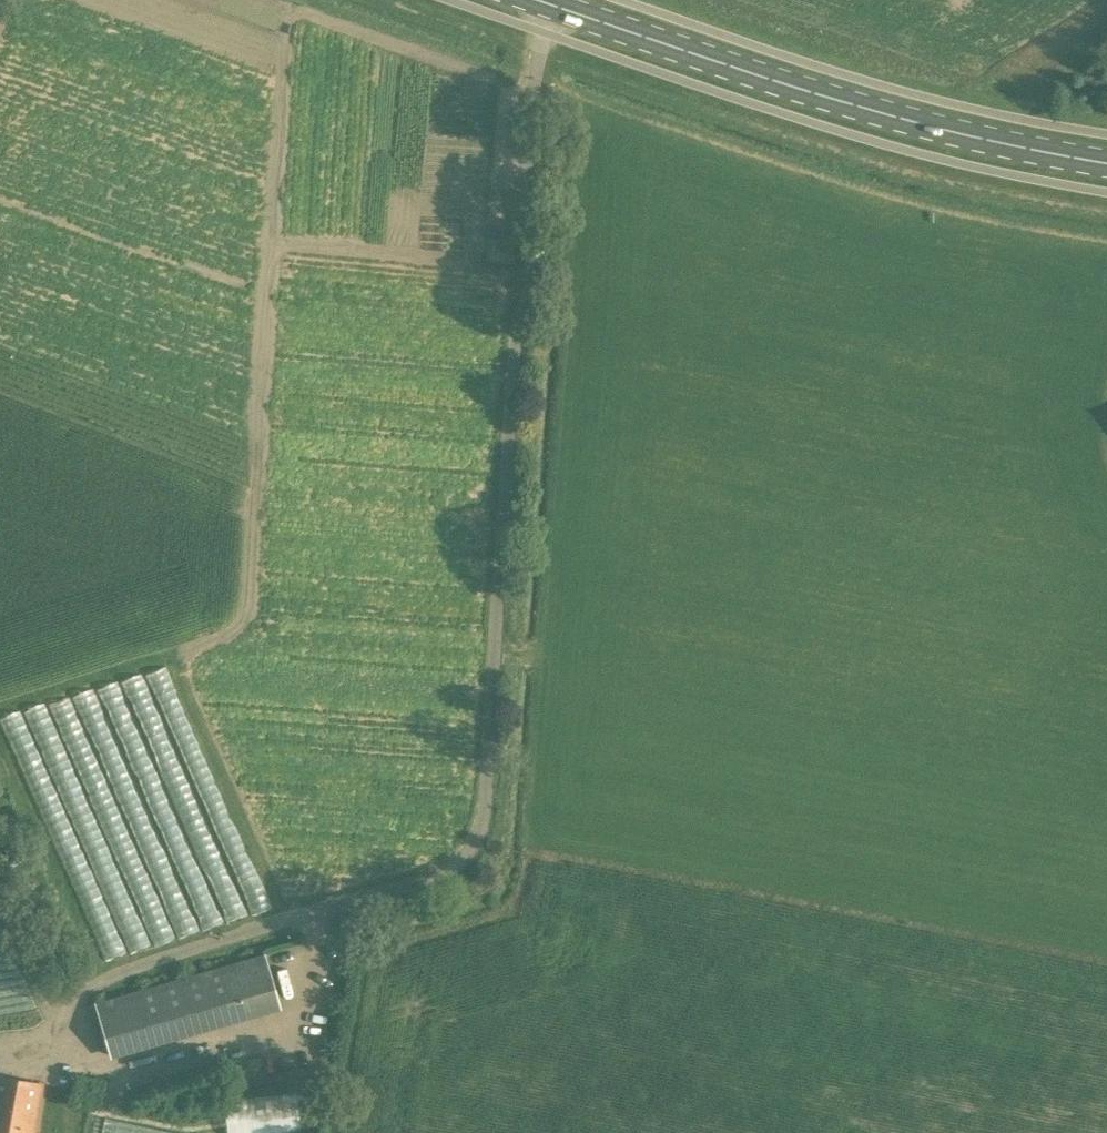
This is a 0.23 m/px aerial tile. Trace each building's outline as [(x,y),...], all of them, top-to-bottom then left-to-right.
[(109,1057),(279,1007),(264,954),(94,1005),(109,1057)] [(42,1085),(0,1078),(0,1132),(34,1132),(42,1085)]
